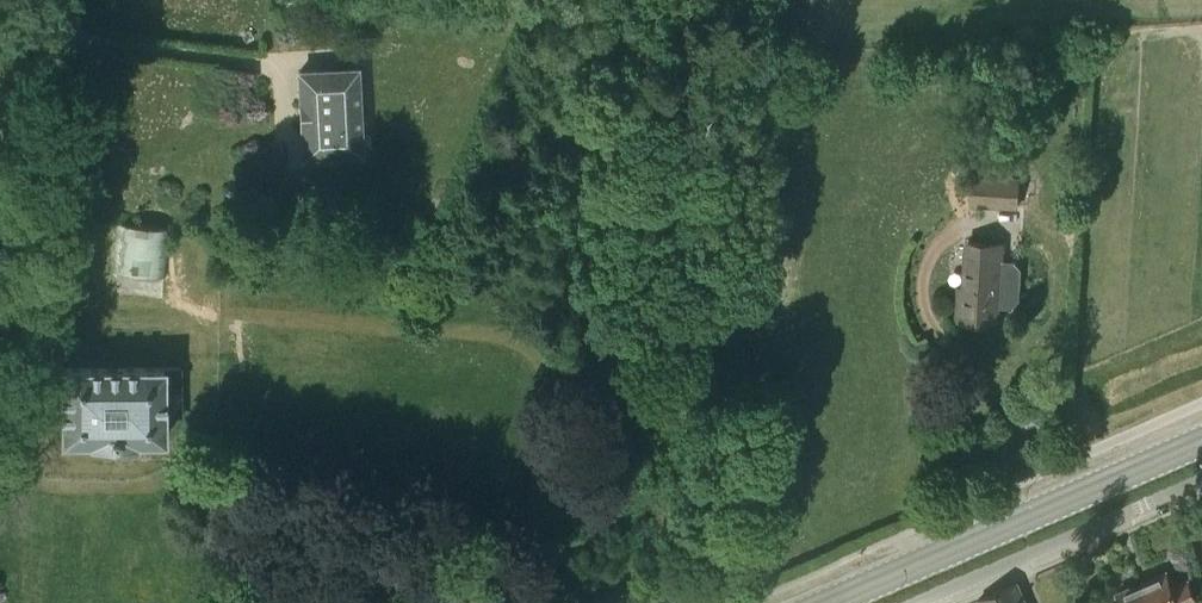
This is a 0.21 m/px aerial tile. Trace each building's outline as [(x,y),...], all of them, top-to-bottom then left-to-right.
[(342,150),(360,149),(355,68),(340,69),(340,68),(299,71),(300,91),(298,91),(299,101),(298,101),(300,127),(301,137),(302,136),(304,155),(342,153),(342,150)] [(967,172),(964,204),(1013,208),(1016,176),(967,172)] [(112,270),(166,275),(170,227),(117,222),(112,270)] [(998,243),(964,240),(962,256),(956,256),(952,317),(991,320),(993,304),(996,304),(1005,305),(1013,298),(1015,268),(1009,260),(1001,260),(996,259),(998,243)] [(162,372),(162,366),(61,367),(61,439),(89,439),(89,440),(135,440),(135,439),(163,439),(163,433),(186,433),(185,372),(162,372)] [(1151,602),(1186,602),(1196,599),(1188,579),(1172,586),(1166,571),(1142,581),(1151,602)] [(1142,581),(1117,592),(1122,602),(1151,602),(1142,581)] [(1017,582),(979,599),(980,602),(1026,602),(1017,582)]
